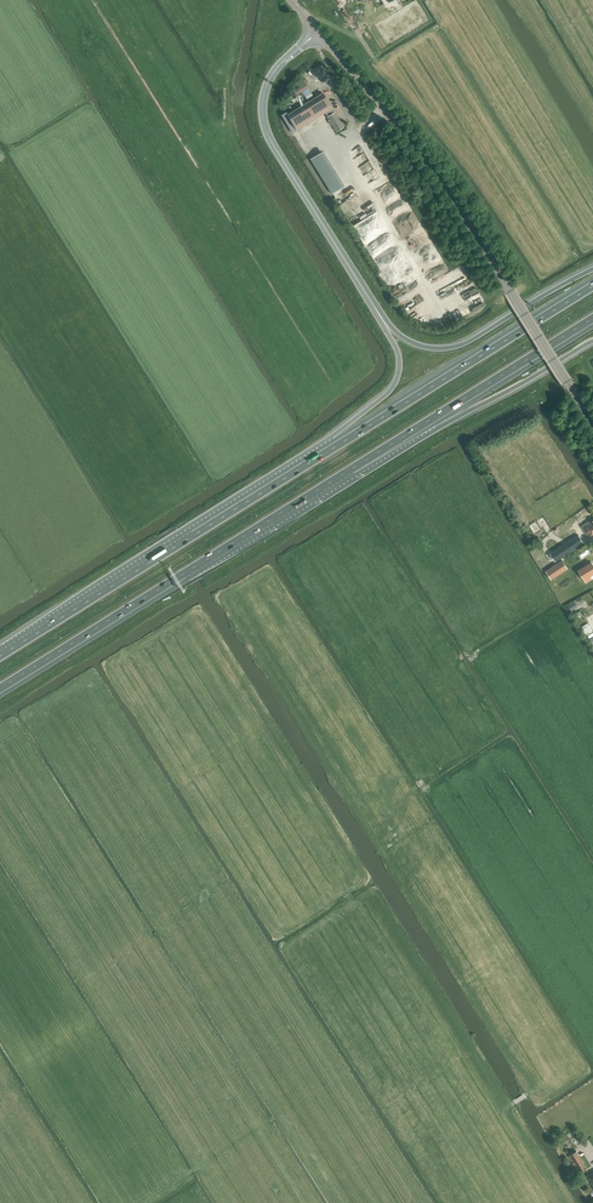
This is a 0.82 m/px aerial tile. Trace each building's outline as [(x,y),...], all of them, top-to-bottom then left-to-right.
[(305,80),(298,83),(300,86),(294,89),(296,94),(303,91),(307,98),(312,95),(305,80)] [(332,108),(323,92),(288,114),(287,114),(297,129),(325,112),(328,116),(327,116),(336,131),(344,126),(334,112),(332,108)] [(286,112),(282,115),(292,132),(297,129),(287,114),(288,114),(286,112)] [(331,193),(345,185),(325,149),(311,157),(315,165),(314,165),(325,184),(322,186),(324,190),(327,188),(331,193)] [(375,168),(364,175),(369,183),(380,176),(375,168)] [(344,212),(351,209),(347,200),(340,203),(344,212)] [(483,302),(472,307),(474,310),(485,305),(483,302)] [(446,324),(452,321),(448,316),(443,319),(446,324)] [(581,526),(588,535),(589,535),(590,537),(592,537),(592,518),(591,519),(581,526)] [(577,533),(559,546),(565,554),(583,541),(577,533)] [(559,546),(551,552),(556,560),(565,554),(559,546)] [(577,551),(574,553),(576,556),(577,556),(580,561),(591,554),(588,549),(579,555),(577,551)] [(562,560),(546,571),(551,579),(568,569),(562,560)] [(592,573),(592,566),(591,563),(579,570),(586,582),(591,579),(589,576),(592,573)] [(587,1168),(581,1158),(576,1151),(569,1155),(573,1162),(570,1164),(577,1175),(587,1168)]
